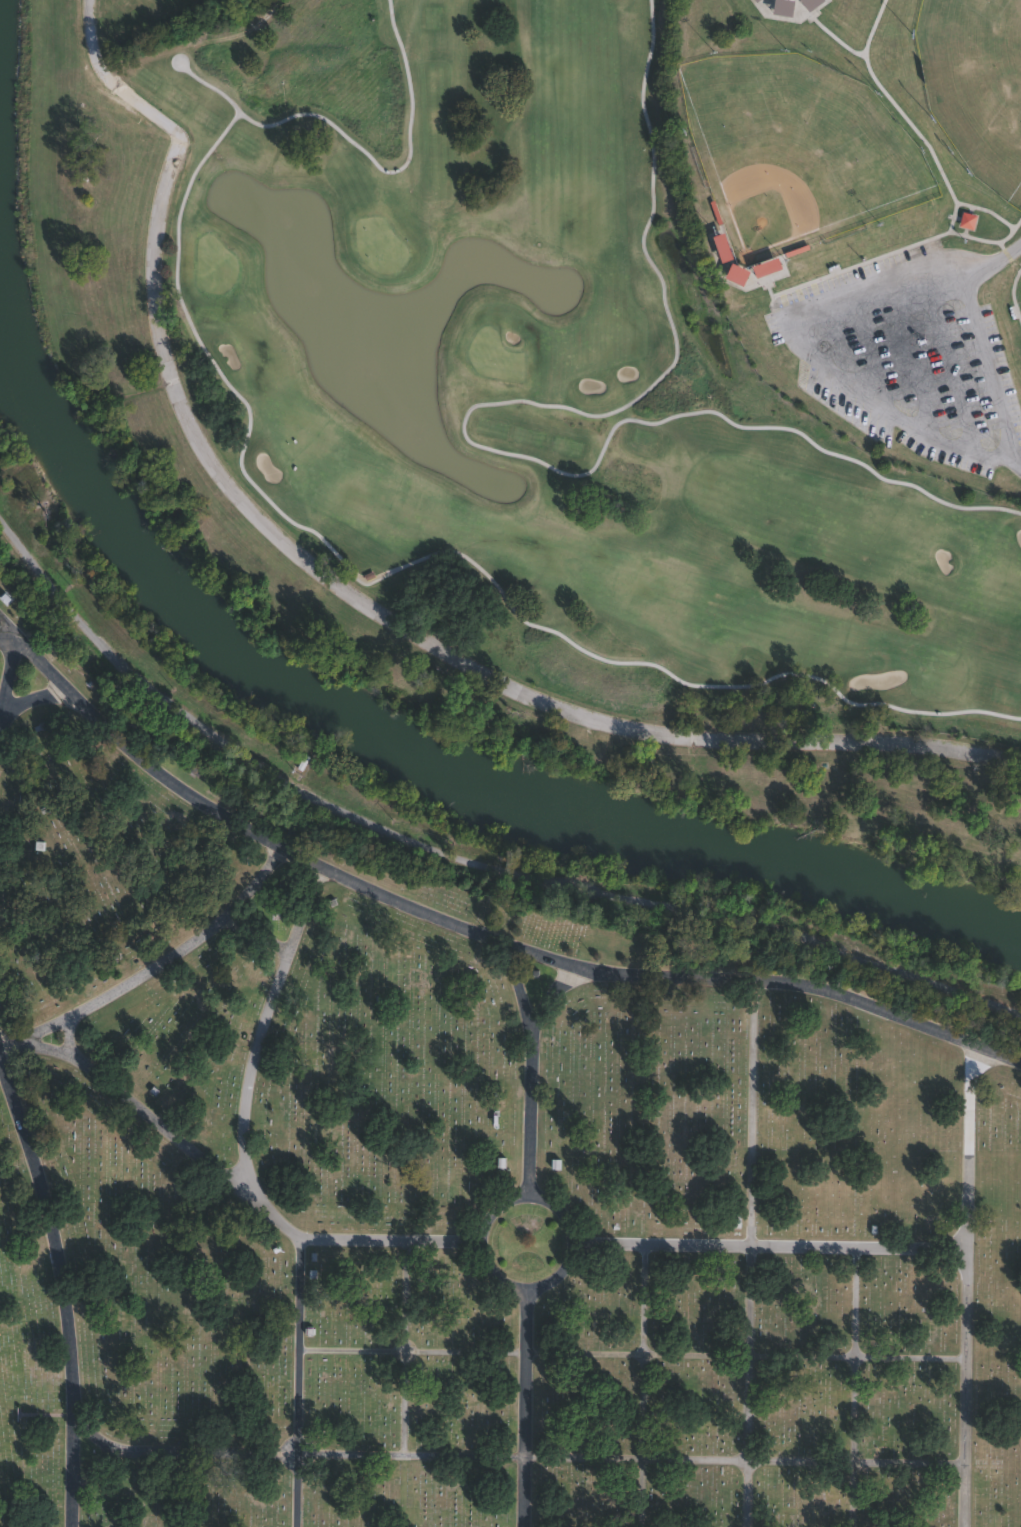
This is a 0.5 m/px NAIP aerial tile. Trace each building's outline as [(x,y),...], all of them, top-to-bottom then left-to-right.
[(793,0),(773,0),(773,15),(793,15),(793,0)] [(958,226),(973,230),(977,216),(962,211),(958,226)] [(757,278),(781,268),(777,257),(752,267),(757,278)] [(35,849),(43,850),(44,842),(36,841),(35,849)]
